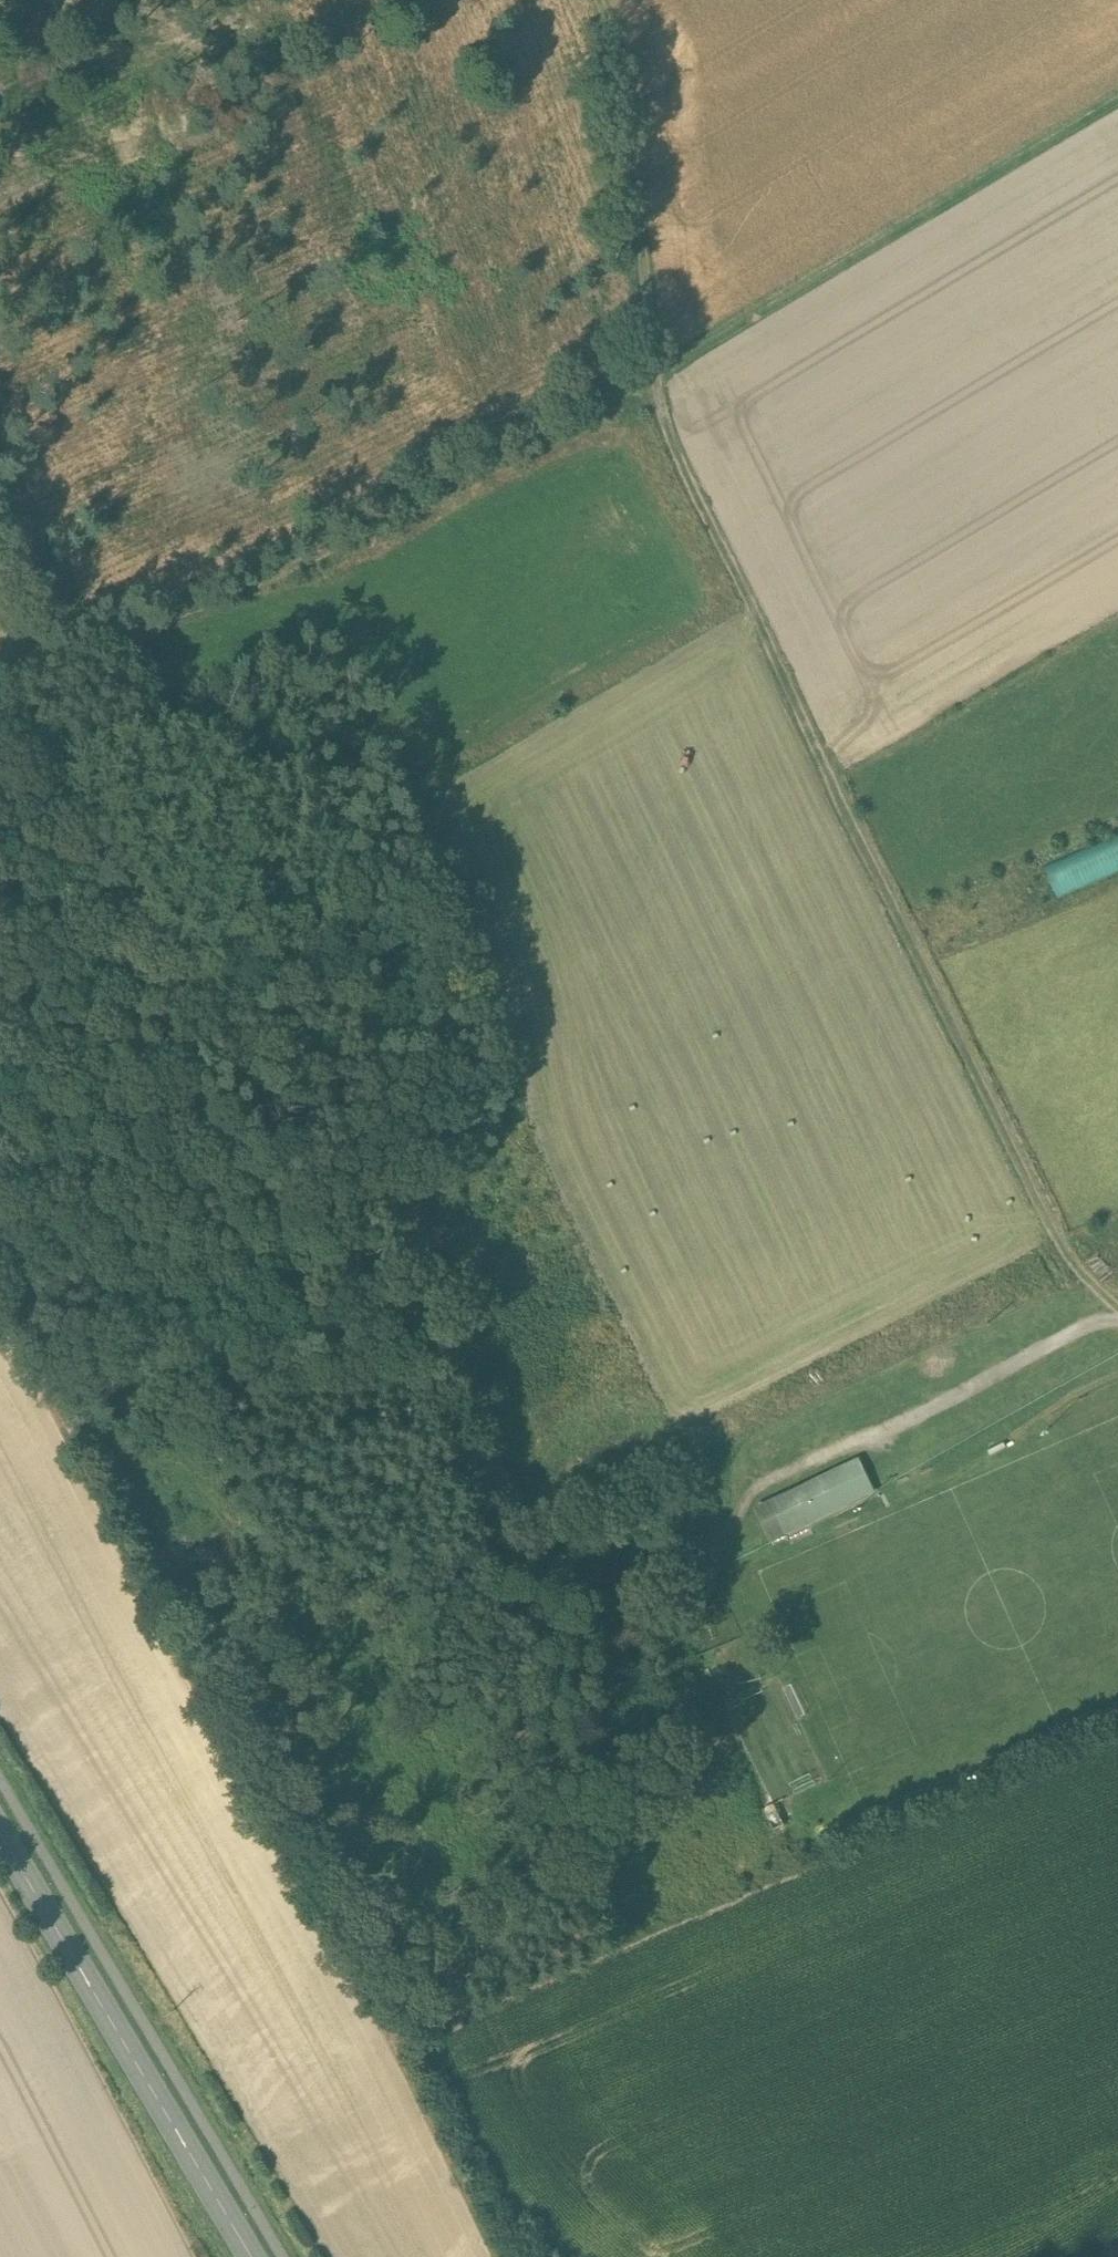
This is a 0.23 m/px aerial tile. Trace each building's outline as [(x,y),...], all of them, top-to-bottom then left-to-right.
[(1057,893),(1117,874),(1117,839),(1047,860),(1057,893)] [(795,1493),(807,1517),(871,1486),(859,1460),(800,1488),(795,1493)] [(795,1493),(773,1504),(785,1528),(807,1517),(795,1493)] [(785,1528),(773,1504),(769,1506),(780,1530),(785,1528)] [(780,1530),(769,1506),(759,1510),(770,1535),(780,1530)] [(785,1824),(775,1803),(764,1809),(774,1829),(785,1824)]
